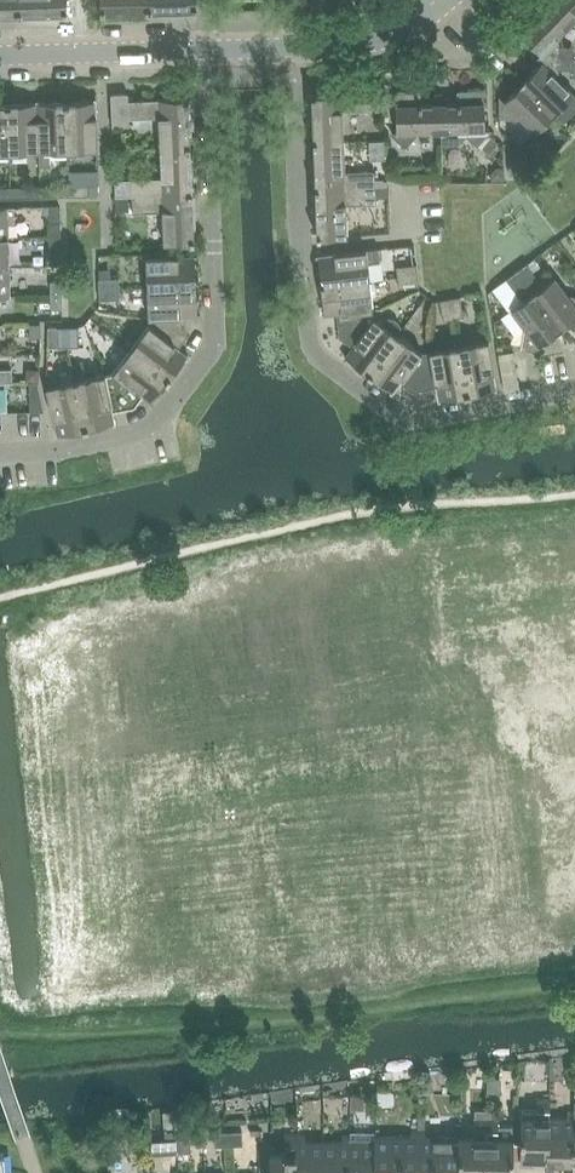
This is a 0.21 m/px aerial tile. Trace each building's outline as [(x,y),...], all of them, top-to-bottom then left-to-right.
[(19,0),(0,0),(0,14),(19,13),(19,0)] [(19,13),(68,12),(67,0),(19,0),(19,13)] [(101,11),(149,9),(149,0),(101,0),(101,11)] [(149,9),(197,8),(197,0),(149,0),(149,9)] [(553,2),(573,21),(574,19),(574,0),(556,0),(553,2)] [(542,53),(542,58),(573,57),(573,46),(559,46),(559,36),(573,21),(553,2),(522,34),(531,43),(542,53)] [(574,93),(559,79),(559,68),(573,68),(573,57),(542,58),(542,62),(523,81),(555,113),(564,121),(574,110),(574,94),(574,93)] [(537,132),(555,113),(523,81),(504,100),(500,100),(500,117),(522,117),(537,132)] [(486,129),(484,89),(460,90),(460,102),(441,103),(441,130),(442,143),(460,142),(467,135),(477,145),(489,133),(486,129)] [(373,109),(372,91),(312,94),(314,142),(344,140),(343,110),(373,109)] [(421,131),(441,130),(441,103),(421,104),(420,91),(396,91),(397,132),(394,135),(406,147),(421,131)] [(159,117),(160,147),(191,145),(189,97),(128,100),(128,92),(111,93),(113,125),(130,125),(129,118),(159,117)] [(97,100),(67,101),(68,150),(99,149),(97,100)] [(38,102),(39,151),(40,167),(51,166),(50,150),(68,150),(67,101),(38,102)] [(38,102),(9,103),(10,151),(39,151),(38,102)] [(0,103),(0,152),(10,151),(9,103),(0,103)] [(316,189),(376,186),(388,186),(388,181),(382,178),(376,178),(376,169),(346,170),(344,140),(314,142),(316,189)] [(114,179),(114,194),(114,196),(132,195),(193,193),(191,145),(160,147),(161,177),(114,179)] [(100,184),(69,185),(70,196),(100,196),(100,184)] [(41,197),(70,196),(69,185),(40,186),(41,197)] [(11,187),(12,197),(12,198),(41,197),(40,186),(11,187)] [(377,203),(377,196),(388,196),(388,186),(376,186),(316,189),(317,237),(348,235),(347,204),(377,203)] [(0,187),(0,199),(12,198),(12,197),(11,187),(0,187)] [(195,241),(193,193),(132,195),(133,212),(163,211),(164,242),(195,241)] [(50,235),(61,235),(60,205),(49,206),(50,235)] [(8,236),(8,223),(12,223),(15,220),(14,206),(0,207),(0,237),(8,236)] [(61,249),(61,235),(50,235),(50,250),(61,249)] [(8,236),(0,237),(0,266),(9,265),(8,236)] [(379,247),(367,249),(319,254),(322,284),(370,279),(368,262),(381,261),(379,247)] [(197,285),(195,254),(147,256),(148,287),(197,285)] [(568,294),(555,277),(544,285),(527,263),(517,271),(560,329),(574,318),(574,295),(568,294)] [(397,266),(398,276),(418,274),(417,264),(397,266)] [(10,295),(9,265),(0,266),(0,295),(10,295)] [(539,345),(560,329),(517,271),(507,278),(523,300),(512,309),(525,326),(521,347),(538,350),(539,345)] [(418,274),(398,276),(399,287),(419,284),(418,274)] [(100,278),(100,288),(120,287),(120,277),(100,278)] [(373,309),(370,279),(322,284),(325,314),(337,313),(373,309)] [(51,281),(51,294),(63,294),(62,281),(51,281)] [(198,315),(197,285),(148,287),(149,317),(186,315),(198,315)] [(100,288),(100,299),(121,298),(120,287),(100,288)] [(63,294),(51,294),(52,311),(63,310),(63,294)] [(460,296),(450,298),(454,317),(464,315),(460,296)] [(444,319),(454,317),(450,298),(440,300),(444,319)] [(394,317),(390,317),(385,319),(383,322),(374,316),(373,309),(337,313),(340,336),(352,346),(345,355),(370,373),(399,334),(400,332),(401,326),(399,321),(394,317)] [(150,324),(131,348),(170,378),(188,354),(179,347),(188,336),(186,315),(149,317),(150,324)] [(30,337),(41,337),(41,323),(30,323),(30,337)] [(69,326),(58,327),(58,347),(69,346),(69,326)] [(79,326),(69,326),(69,346),(79,346),(79,326)] [(401,382),(413,391),(423,352),(399,334),(370,373),(394,391),(401,382)] [(489,340),(459,345),(468,393),(498,387),(489,340)] [(413,391),(436,387),(438,398),(468,393),(459,345),(430,351),(423,352),(413,391)] [(113,372),(106,373),(114,410),(134,406),(142,395),(151,402),(170,378),(131,348),(113,372)] [(525,361),(505,365),(509,389),(529,385),(525,361)] [(12,382),(12,368),(0,369),(0,382),(12,382)] [(116,421),(114,410),(106,373),(76,380),(86,427),(116,421)] [(86,427),(76,380),(47,386),(57,434),(86,427)] [(534,1158),(548,1158),(550,1117),(550,1098),(537,1097),(537,1110),(522,1109),(521,1164),(534,1164),(534,1158)] [(487,1118),(487,1111),(475,1111),(475,1118),(475,1137),(460,1137),(459,1172),(486,1172),(487,1118)] [(487,1111),(487,1118),(486,1172),(513,1172),(513,1138),(513,1125),(499,1125),(499,1119),(499,1111),(487,1111)] [(550,1117),(548,1158),(562,1158),(562,1172),(574,1172),(574,1114),(574,1111),(568,1111),(568,1117),(550,1117)] [(243,1130),(229,1131),(230,1145),(244,1145),(243,1130)] [(375,1141),(375,1135),(376,1135),(376,1131),(350,1130),(350,1135),(349,1172),(376,1172),(375,1141)] [(376,1172),(418,1172),(418,1130),(411,1130),(411,1136),(376,1135),(375,1135),(375,1141),(376,1172)] [(418,1130),(418,1172),(459,1172),(460,1137),(425,1136),(425,1130),(418,1130)] [(230,1145),(229,1131),(215,1132),(215,1146),(230,1145)] [(298,1134),(286,1133),(286,1152),(271,1152),(271,1172),(297,1172),(298,1134)] [(297,1172),(323,1172),(324,1140),(305,1140),(305,1134),(298,1134),(297,1172)] [(324,1140),(323,1172),(349,1172),(350,1135),(343,1134),(343,1141),(324,1140)] [(190,1138),(177,1139),(178,1152),(191,1151),(190,1138)] [(177,1139),(163,1140),(164,1154),(178,1152),(177,1139)]
